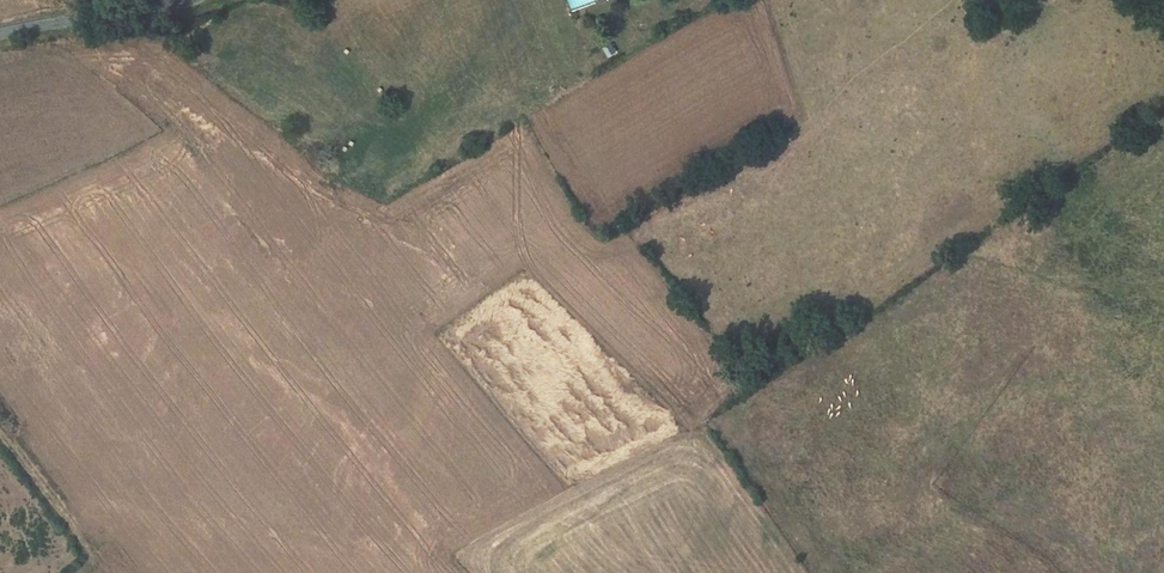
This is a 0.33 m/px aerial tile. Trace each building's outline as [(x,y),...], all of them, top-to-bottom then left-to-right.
[(643,21),(637,24),(640,31),(646,28),(643,21)]
